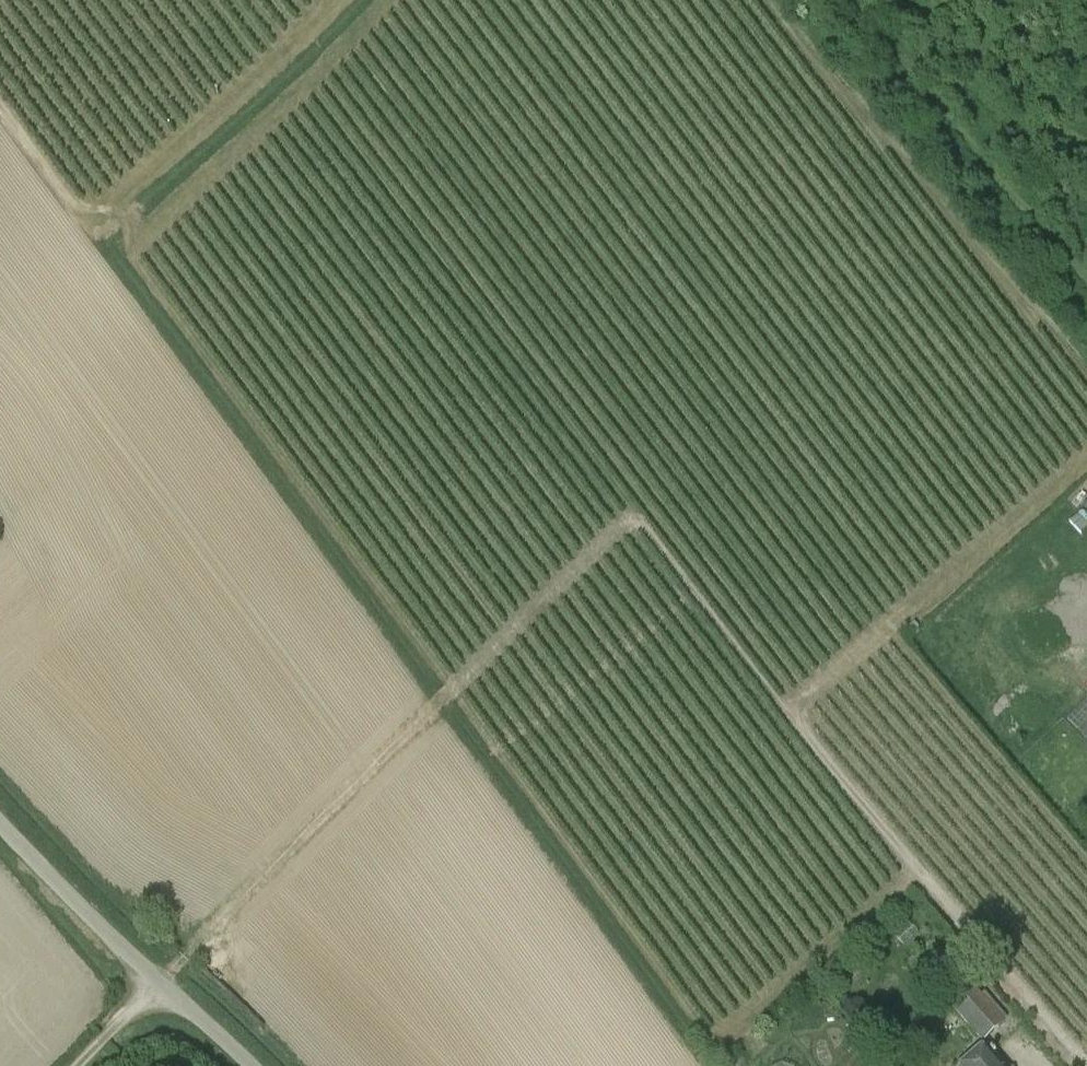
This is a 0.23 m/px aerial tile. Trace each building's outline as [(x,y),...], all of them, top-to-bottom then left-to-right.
[(910,923),(894,936),(903,947),(919,934),(910,923)] [(982,1044),(1007,1022),(974,989),(952,1009),(982,1044)] [(986,1045),(961,1065),(1005,1065),(986,1045)]
